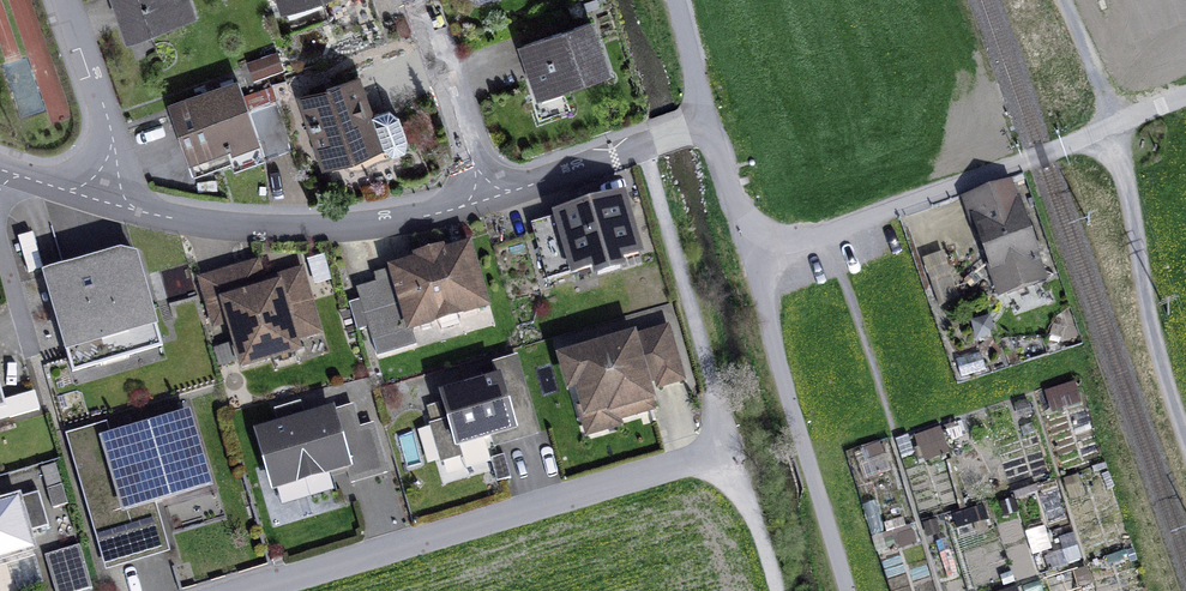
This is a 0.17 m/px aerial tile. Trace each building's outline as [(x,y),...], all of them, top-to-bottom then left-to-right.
[(149,31),(193,16),(188,0),(114,0),(124,29),(146,22),(149,31)] [(323,2),(323,0),(284,0),(280,1),(285,16),(323,2)] [(382,26),(373,0),(368,0),(377,24),(336,38),(337,42),(382,26)] [(127,38),(149,31),(146,22),(124,29),(127,38)] [(558,79),(562,88),(607,72),(590,23),(522,47),(537,89),(537,87),(558,79)] [(253,66),(256,77),(280,69),(277,58),(253,66)] [(404,152),(406,140),(398,118),(389,110),(371,117),(358,79),(301,98),(321,155),(377,136),(379,135),(384,148),(393,156),(404,152)] [(539,95),(562,88),(558,79),(537,87),(537,89),(539,95)] [(265,160),(263,155),(291,145),(276,104),(249,113),(238,82),(194,98),(197,106),(172,114),(188,161),(207,155),(212,170),(232,163),(234,171),(265,160)] [(169,106),(172,114),(197,106),(194,98),(169,106)] [(321,155),(324,165),(381,146),(377,136),(321,155)] [(263,155),(265,160),(292,151),(291,145),(263,155)] [(193,176),(212,170),(207,155),(188,161),(193,176)] [(1000,294),(1044,279),(1011,184),(970,198),(982,231),(993,264),(990,265),(1000,294)] [(620,268),(618,259),(639,253),(622,198),(558,217),(561,227),(535,235),(548,280),(595,266),(598,275),(620,268)] [(976,233),(982,231),(970,198),(965,200),(976,233)] [(535,235),(561,227),(558,217),(532,224),(535,235)] [(422,258),(438,253),(435,244),(419,249),(422,258)] [(416,345),(411,327),(439,319),(457,314),(485,305),(468,248),(442,256),(441,252),(438,253),(422,258),(419,259),(420,262),(376,275),(379,283),(358,289),(362,301),(350,304),(358,330),(370,327),(378,356),(416,345)] [(129,357),(126,346),(159,336),(136,256),(120,253),(87,263),(67,268),(44,275),(68,359),(97,351),(101,365),(129,357)] [(255,286),(263,284),(257,265),(249,267),(255,286)] [(272,357),(269,345),(293,338),(318,331),(301,272),(263,284),(255,286),(249,267),(203,281),(216,324),(230,319),(244,365),(272,357)] [(442,331),(460,325),(457,314),(439,319),(442,331)] [(617,419),(652,409),(644,381),(639,365),(652,362),(657,377),(659,386),(682,379),(667,329),(563,359),(571,385),(579,383),(586,406),(588,412),(611,405),(615,419),(617,419)] [(129,357),(163,347),(159,336),(126,346),(129,357)] [(276,369),(300,362),(293,338),(269,345),(272,357),(276,369)] [(73,373),(101,365),(97,351),(68,359),(73,373)] [(513,431),(516,439),(539,433),(516,358),(494,364),(498,379),(442,396),(449,422),(432,427),(442,461),(459,456),(457,447),(460,446),(484,439),(493,437),(513,431)] [(644,381),(657,377),(652,362),(639,365),(644,381)] [(5,401),(6,407),(0,409),(0,421),(40,410),(34,392),(5,401)] [(347,466),(352,483),(387,472),(373,425),(359,429),(353,406),(305,420),(300,404),(276,411),(280,427),(259,433),(274,487),(276,486),(328,471),(347,466)] [(617,419),(615,419),(611,405),(588,412),(586,406),(580,408),(588,434),(619,425),(617,419)] [(125,559),(165,547),(152,502),(149,491),(173,484),(204,475),(187,418),(106,441),(102,427),(70,436),(85,488),(102,482),(125,559)] [(495,445),(516,439),(513,431),(493,437),(495,445)] [(467,470),(491,462),(484,439),(460,446),(467,470)] [(281,504),(333,489),(328,471),(276,486),(281,504)] [(107,564),(125,559),(102,482),(85,488),(107,564)] [(152,502),(176,494),(173,484),(149,491),(152,502)] [(47,490),(53,509),(68,504),(62,485),(47,490)] [(34,550),(32,542),(29,533),(44,528),(49,527),(39,492),(0,504),(0,560),(34,550)] [(32,542),(47,538),(44,528),(29,533),(32,542)] [(55,590),(86,590),(92,589),(80,545),(45,555),(55,590)] [(36,557),(34,550),(0,560),(0,568),(11,565),(19,590),(22,590),(44,584),(36,557)]
